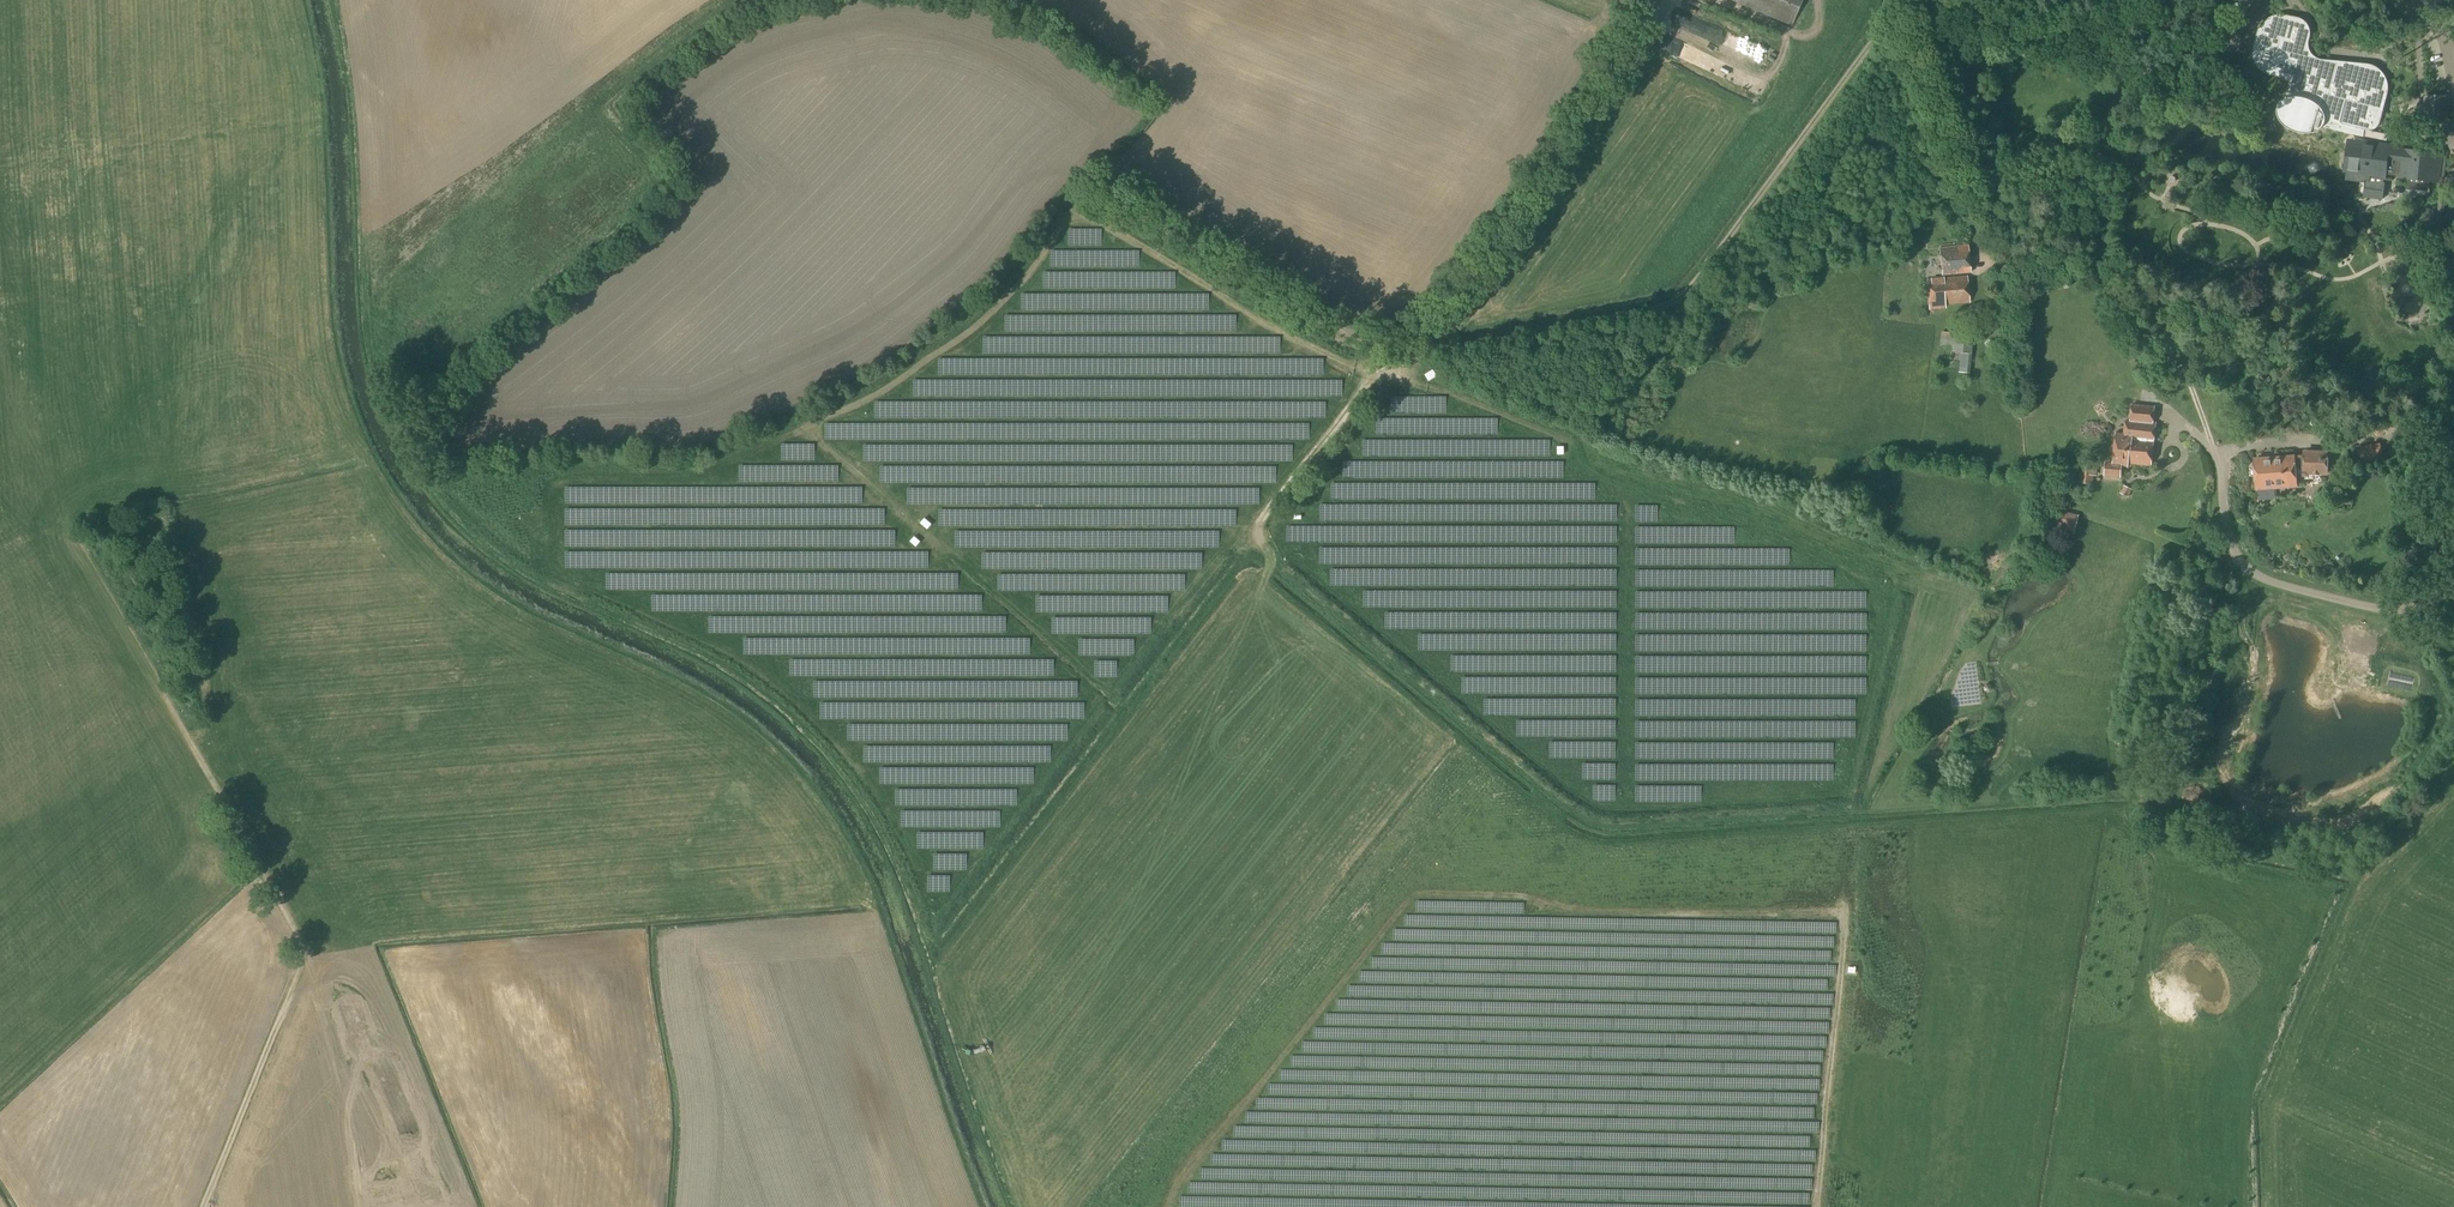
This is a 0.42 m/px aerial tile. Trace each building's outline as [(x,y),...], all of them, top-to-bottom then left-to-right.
[(1802,0),(1732,0),(1792,25),(1802,0)] [(2253,51),(2253,54),(2253,58),(2255,61),(2256,65),(2258,68),(2261,72),(2266,75),(2290,81),(2285,100),(2282,101),(2281,103),(2279,104),(2278,106),(2277,108),(2277,110),(2277,113),(2277,115),(2278,118),(2279,119),(2280,121),(2281,122),(2282,124),(2284,126),(2286,128),(2289,130),(2293,132),(2297,133),(2301,134),(2306,135),(2310,135),(2314,133),(2319,131),(2321,129),(2323,127),(2364,137),(2364,133),(2365,130),(2366,131),(2367,131),(2368,131),(2369,131),(2371,131),(2372,131),(2373,131),(2374,130),(2375,129),(2376,129),(2377,128),(2378,127),(2379,126),(2380,125),(2380,124),(2380,123),(2381,122),(2383,112),(2388,93),(2388,92),(2388,90),(2388,88),(2388,87),(2388,85),(2388,84),(2387,82),(2387,81),(2386,79),(2386,78),(2385,77),(2384,75),(2383,74),(2382,73),(2381,72),(2380,70),(2379,69),(2378,68),(2377,68),(2375,67),(2374,66),(2372,66),(2371,65),(2369,65),(2368,64),(2366,64),(2323,60),(2322,60),(2321,60),(2319,59),(2318,59),(2317,58),(2316,58),(2315,57),(2314,62),(2304,59),(2309,43),(2310,37),(2310,36),(2310,35),(2310,33),(2310,32),(2310,31),(2310,30),(2310,28),(2309,28),(2309,26),(2308,25),(2307,24),(2307,23),(2306,22),(2305,21),(2304,21),(2303,20),(2302,19),(2301,19),(2300,19),(2297,18),(2290,16),(2284,15),(2277,15),(2271,16),(2265,19),(2262,23),(2259,27),(2257,31),(2257,34),(2258,35),(2259,37),(2262,38),(2260,42),(2259,47),(2256,46),(2255,47),(2253,48),(2253,51)] [(2448,98),(2428,98),(2427,120),(2448,120),(2448,98)] [(2347,139),(2343,174),(2346,175),(2346,177),(2361,178),(2361,177),(2367,177),(2366,181),(2365,181),(2363,198),(2383,201),(2385,183),(2383,183),(2384,180),(2386,180),(2387,175),(2398,176),(2398,179),(2408,180),(2429,182),(2434,183),(2439,183),(2440,180),(2444,181),(2447,154),(2404,149),(2404,145),(2392,144),(2347,139)] [(1942,275),(1970,271),(1968,245),(1939,248),(1942,275)] [(1929,309),(1945,307),(1945,304),(1969,302),(1967,276),(1937,279),(1927,280),(1929,309)] [(1970,374),(1974,335),(1948,332),(1946,352),(1960,353),(1958,372),(1970,374)] [(1433,368),(1422,372),(1425,381),(1436,377),(1433,368)] [(2151,466),(2156,423),(2153,423),(2155,407),(2132,405),(2130,422),(2133,422),(2132,435),(2116,433),(2113,462),(2105,461),(2103,477),(2121,479),(2122,467),(2128,467),(2128,464),(2151,466)] [(2380,444),(2356,448),(2360,464),(2383,459),(2380,444)] [(2328,476),(2329,453),(2322,453),(2304,452),(2304,457),(2254,460),(2257,489),(2296,486),(2296,478),(2308,477),(2309,475),(2328,476)] [(2097,477),(2098,464),(2081,462),(2079,483),(2093,485),(2094,476),(2097,477)] [(2129,498),(2133,489),(2124,485),(2120,494),(2129,498)] [(2043,492),(2035,495),(2038,506),(2047,503),(2043,492)] [(2073,535),(2078,515),(2056,509),(2050,529),(2073,535)]
